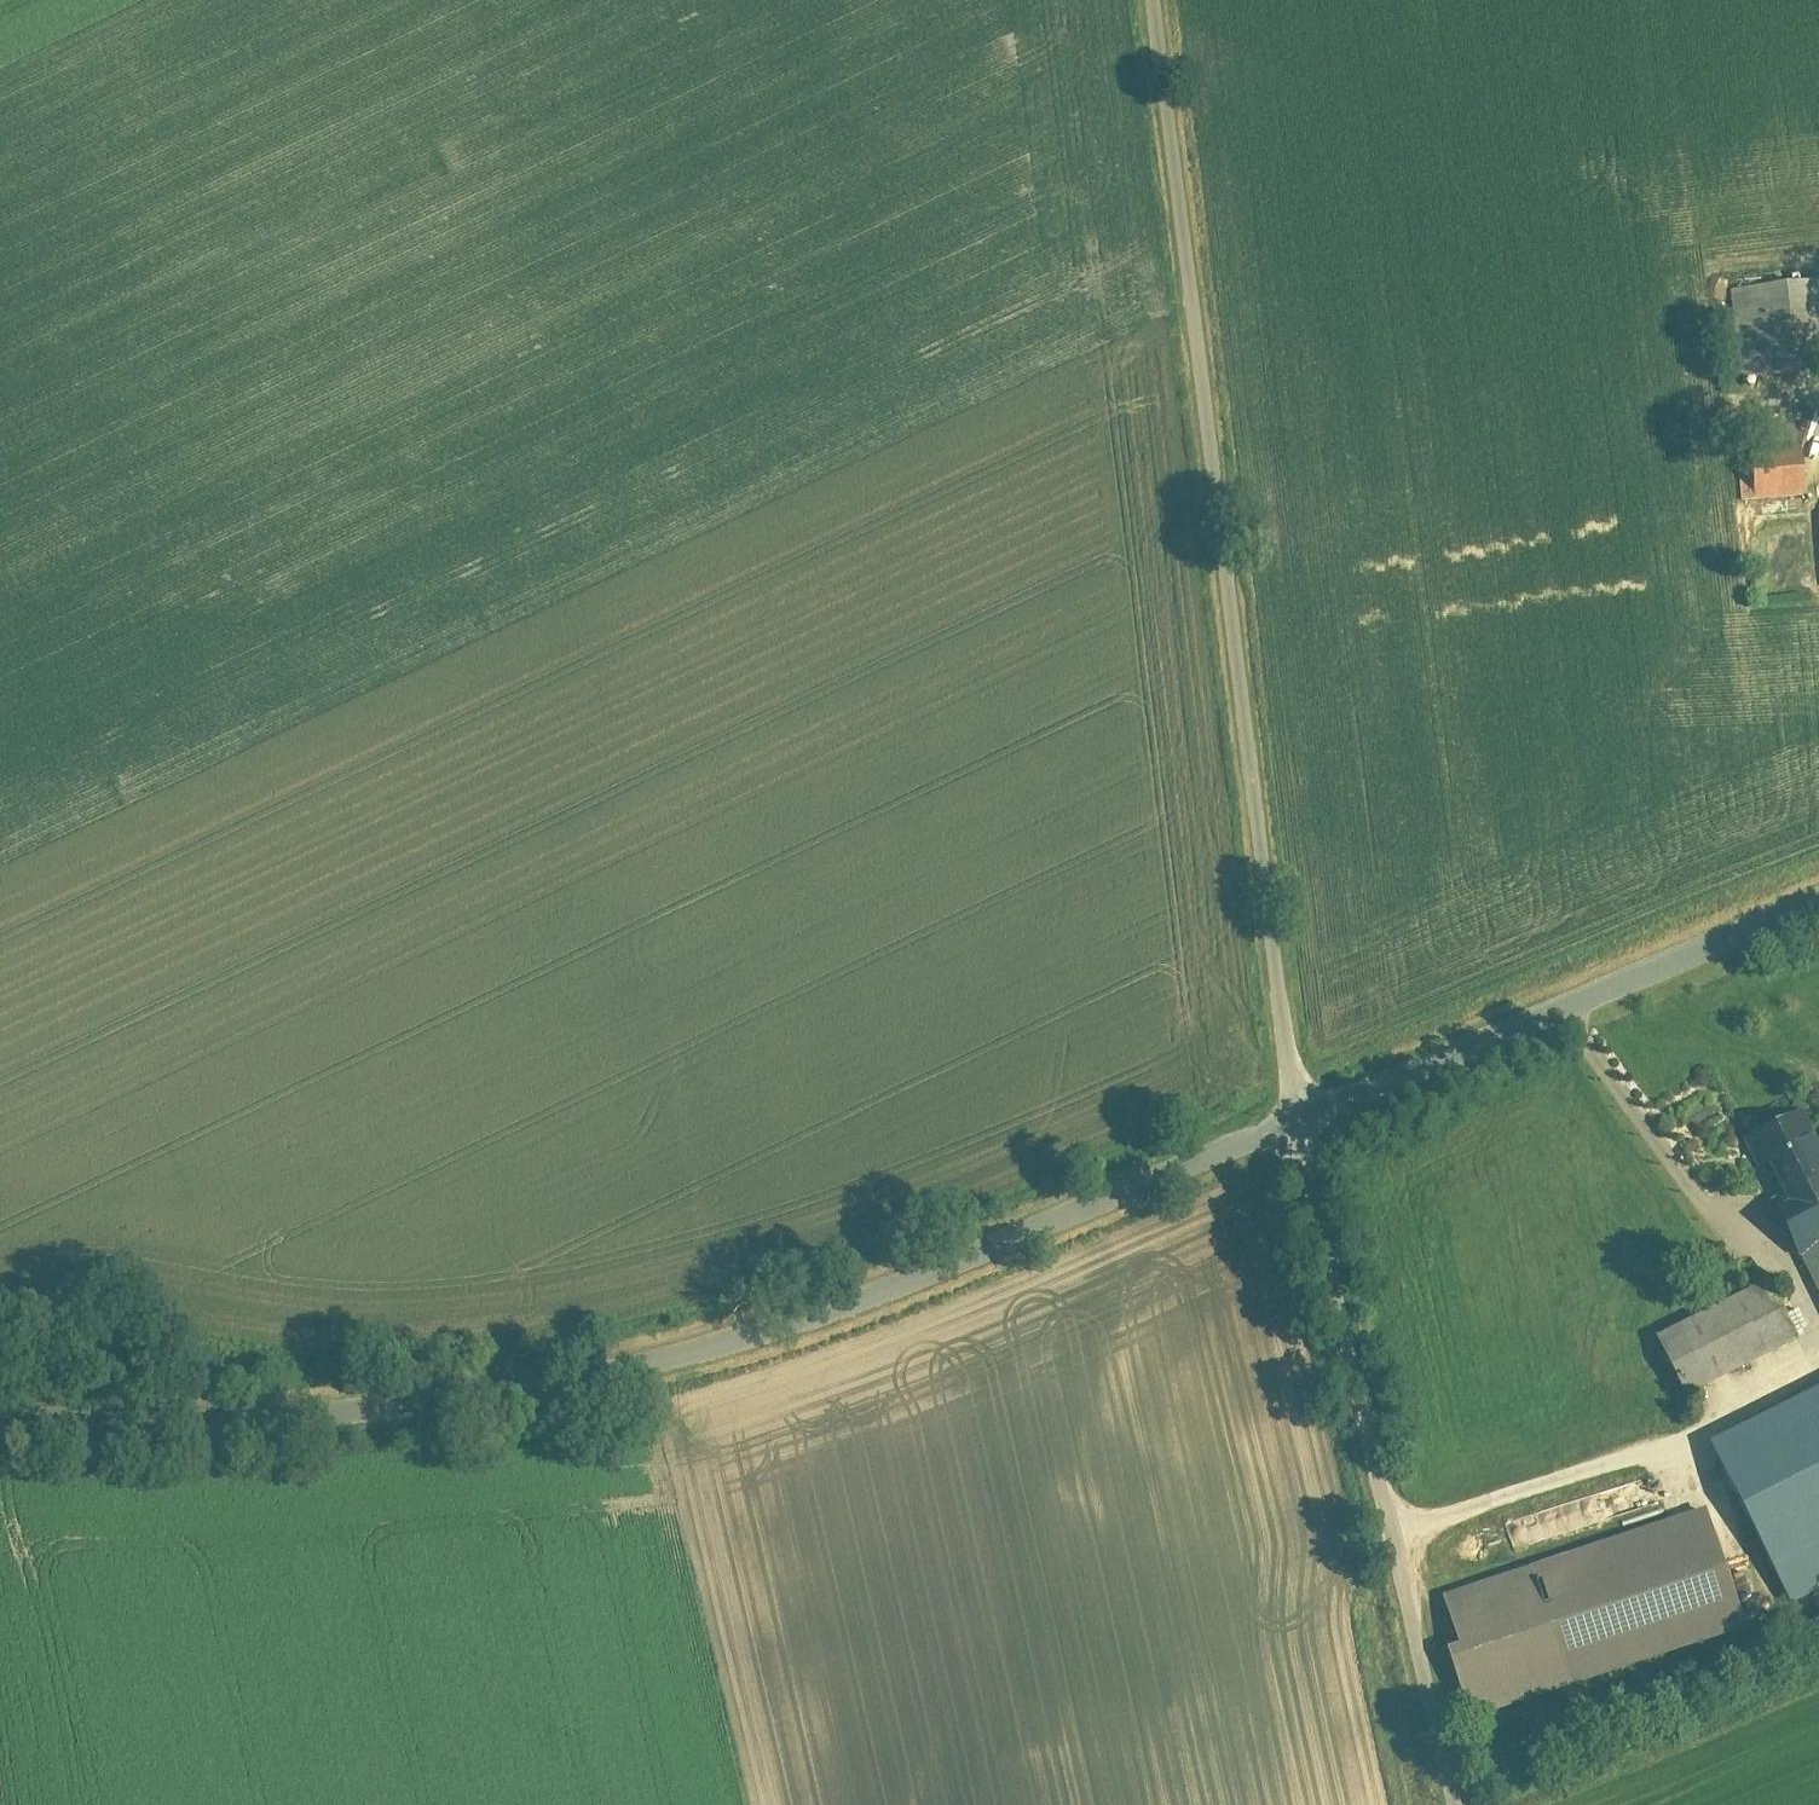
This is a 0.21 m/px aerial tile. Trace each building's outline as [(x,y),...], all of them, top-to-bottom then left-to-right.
[(1724,388),(1818,385),(1818,294),(1721,297),(1724,388)] [(1743,454),(1744,506),(1808,504),(1807,453),(1743,454)] [(1818,1278),(1818,1136),(1807,1114),(1760,1138),(1791,1199),(1762,1213),(1787,1261),(1806,1252),(1818,1278)] [(1662,1334),(1689,1395),(1799,1347),(1772,1285),(1662,1334)] [(1752,1473),(1818,1440),(1818,1391),(1732,1434),(1752,1473)] [(1711,1517),(1448,1603),(1486,1718),(1749,1632),(1711,1517)]
